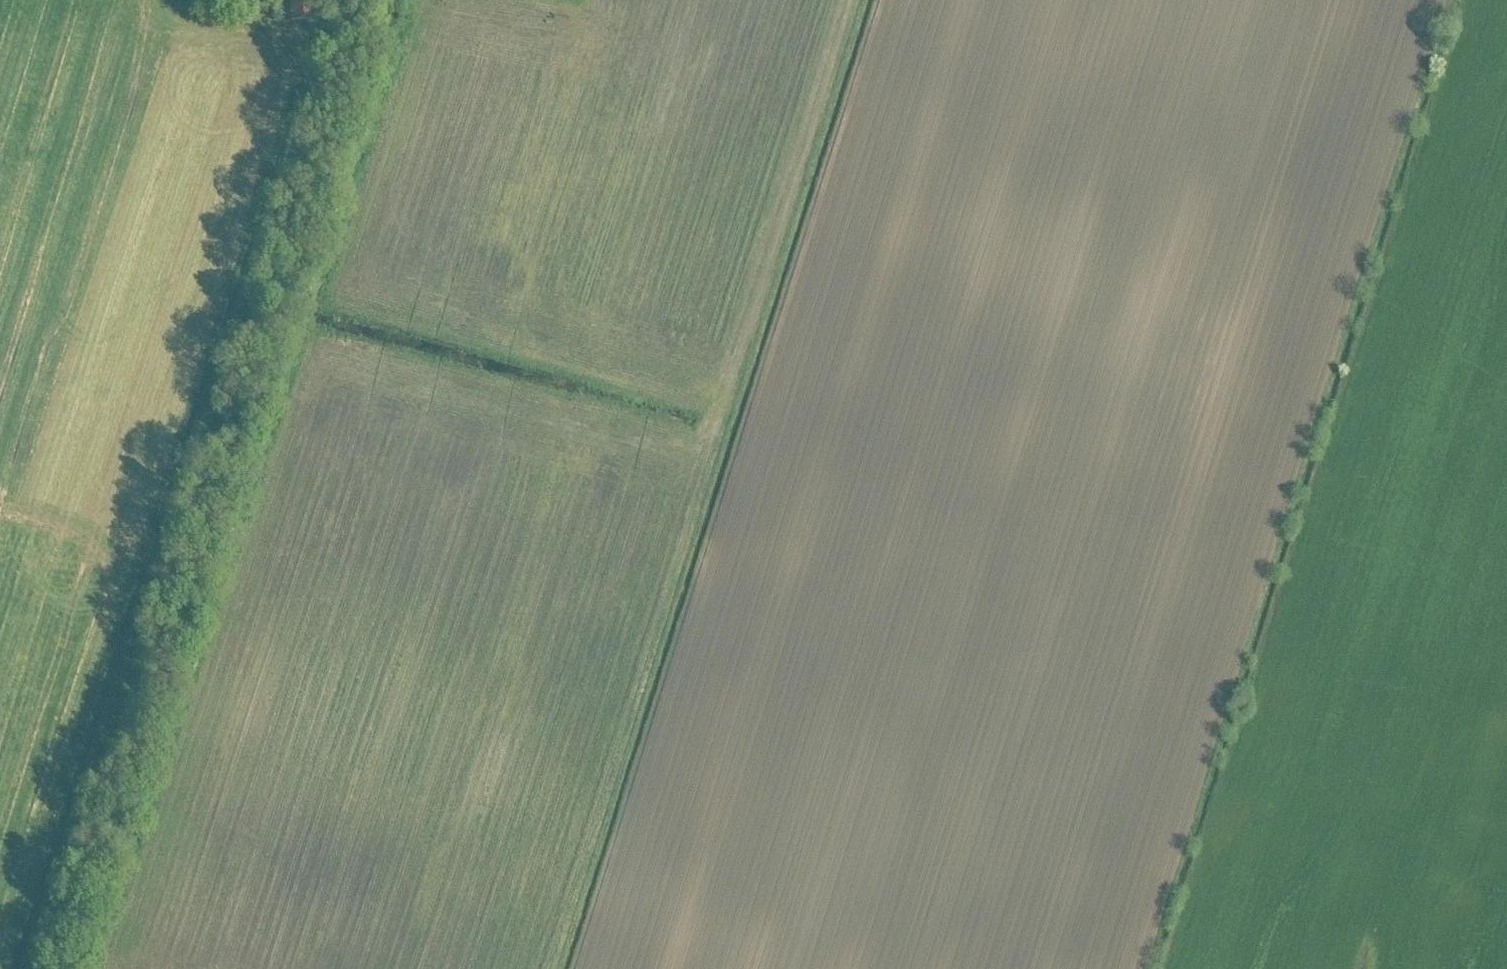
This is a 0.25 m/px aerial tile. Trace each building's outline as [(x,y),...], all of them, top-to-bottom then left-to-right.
[(314,0),(290,0),(290,17),(314,16),(314,0)]
